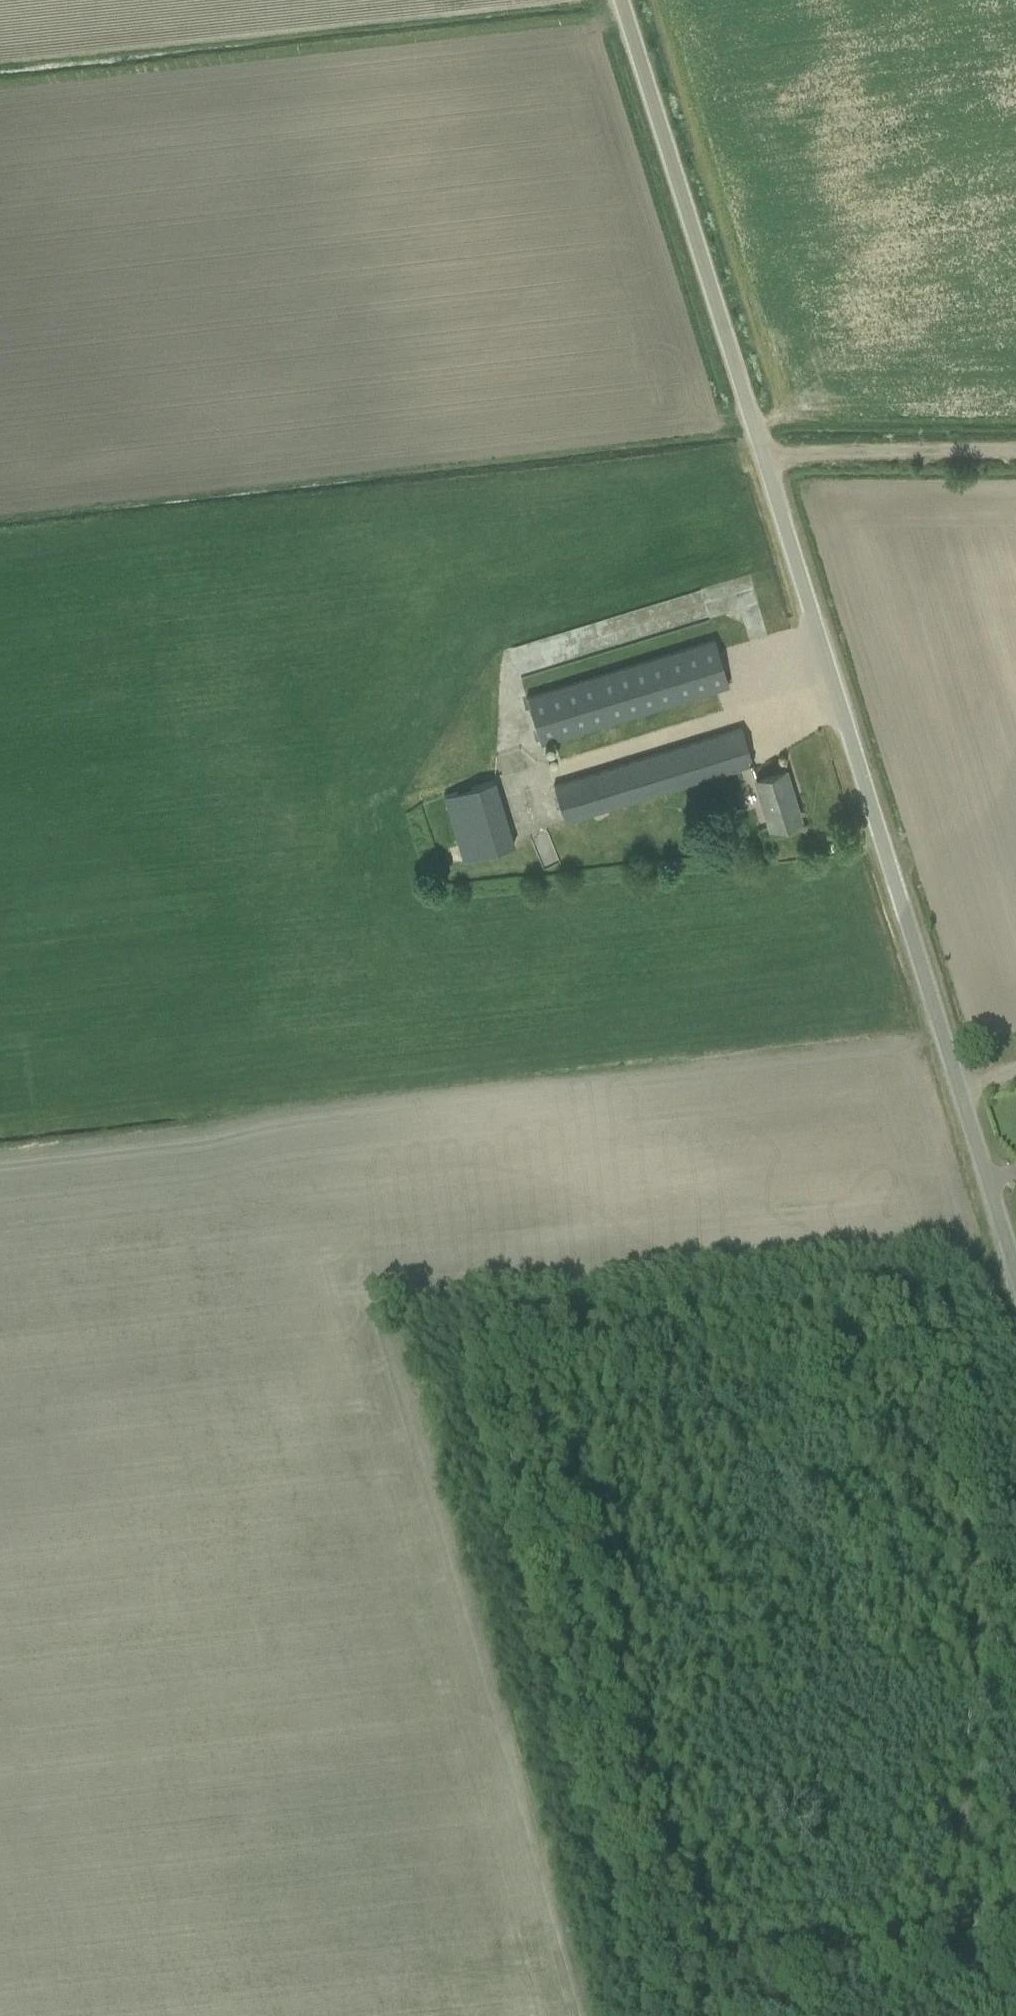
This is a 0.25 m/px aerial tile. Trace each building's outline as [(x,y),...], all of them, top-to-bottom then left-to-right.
[(527,697),(541,743),(729,685),(715,639),(527,697)] [(554,786),(565,822),(753,764),(742,728),(554,786)] [(757,779),(772,827),(800,819),(785,771),(757,779)] [(502,778),(447,793),(464,859),(520,844),(502,778)]
